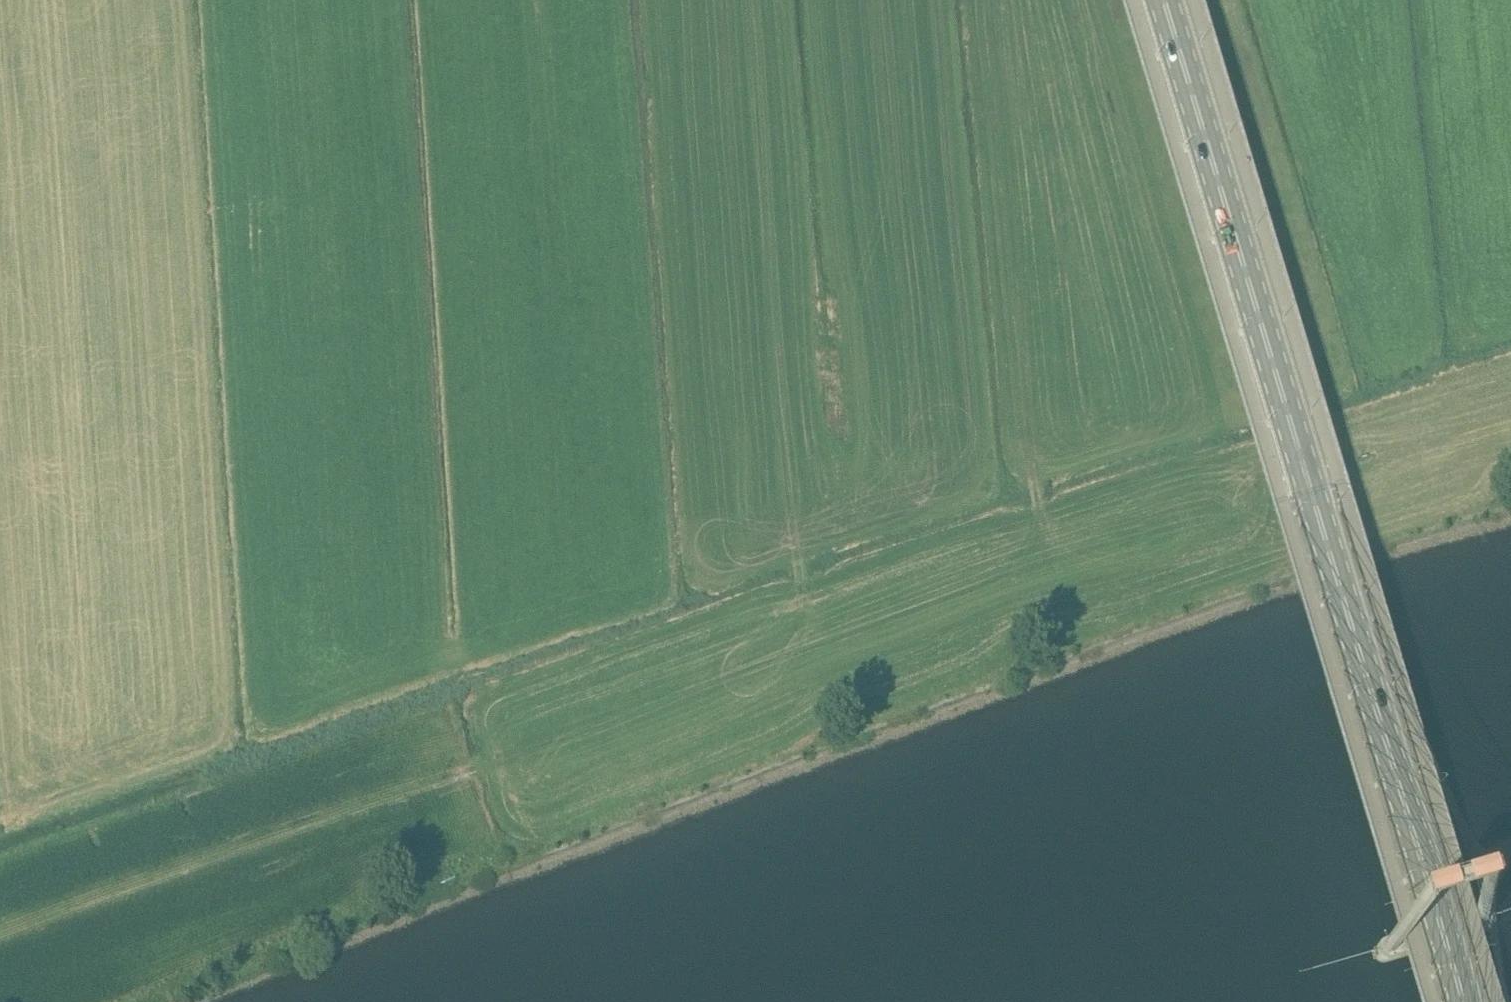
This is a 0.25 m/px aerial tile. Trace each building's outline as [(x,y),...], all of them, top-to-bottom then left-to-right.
[(1487,903),(1431,920),(1389,933),(1385,936),(1383,941),(1383,946),(1386,949),(1390,952),(1394,952),(1491,922),(1495,919),(1497,914),(1497,910),(1494,906),(1491,904),(1487,903)]
